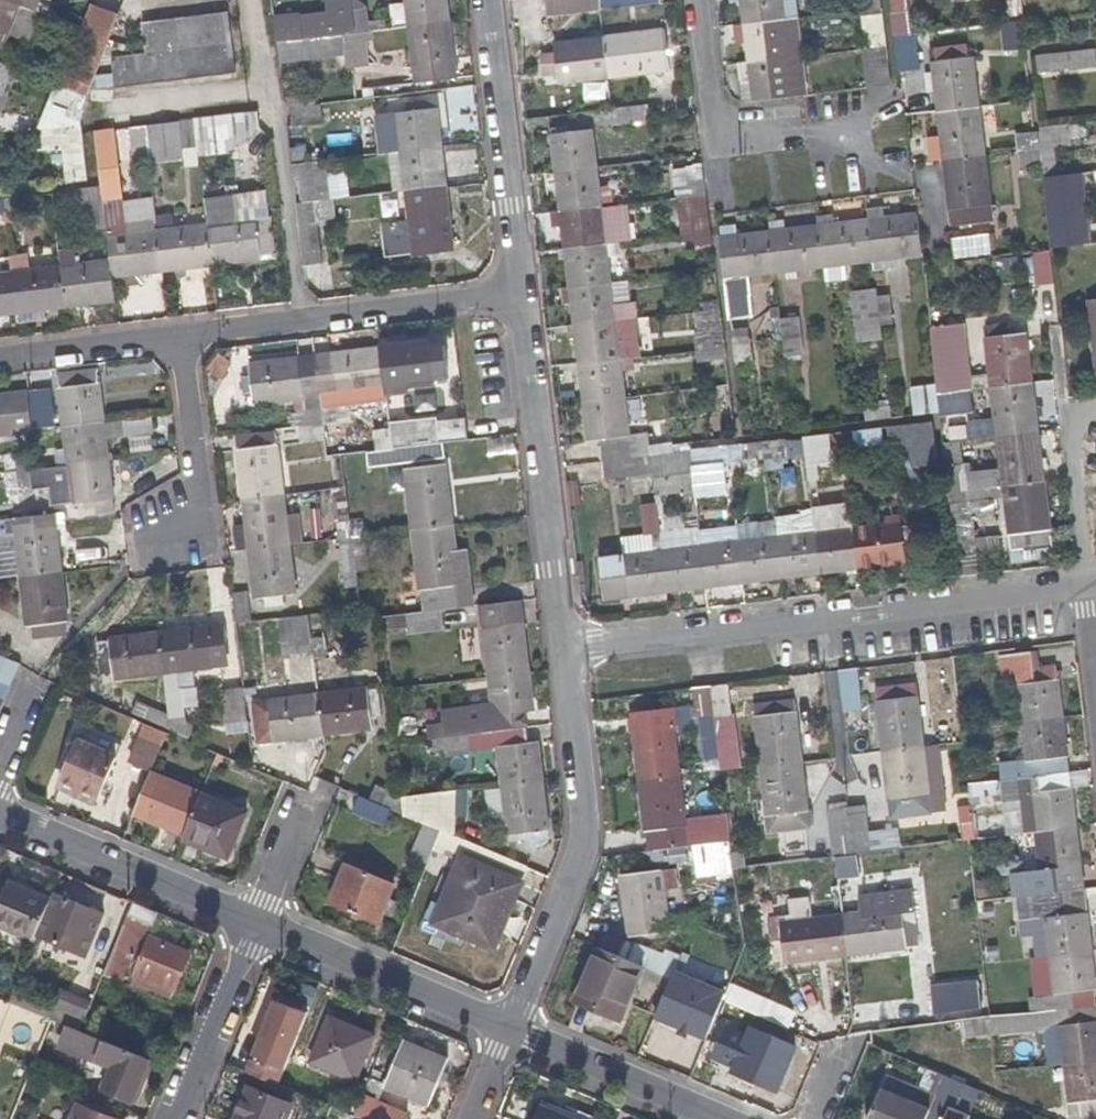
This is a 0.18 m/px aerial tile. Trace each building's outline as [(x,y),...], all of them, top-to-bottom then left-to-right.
[(6,48),(13,34),(30,41),(42,11),(25,5),(12,0),(0,0),(0,46),(6,48)] [(275,14),(278,41),(280,60),(346,52),(347,63),(361,60),(360,49),(367,48),(366,32),(370,31),(369,20),(368,8),(356,0),(337,0),(332,1),(328,14),(303,16),(302,11),(275,14)] [(410,25),(417,82),(457,78),(450,21),(447,0),(407,0),(410,25)] [(551,13),(598,8),(662,1),(662,0),(550,0),(551,13)] [(732,2),(741,1),(744,23),(734,25),(737,40),(746,39),(748,61),(738,62),(739,64),(744,101),(811,94),(806,56),(801,17),(799,0),(732,0),(732,2)] [(870,9),(870,15),(861,16),(865,47),(862,48),(862,49),(868,87),(894,85),(889,46),(884,7),(883,0),(869,0),(870,9)] [(897,35),(914,33),(911,0),(892,0),(897,35)] [(231,11),(209,13),(213,43),(233,40),(231,11)] [(209,13),(187,16),(191,46),(213,43),(209,13)] [(187,16),(165,18),(169,48),(191,46),(187,16)] [(165,18),(144,21),(147,51),(169,48),(165,18)] [(387,18),(369,20),(370,31),(389,27),(387,18)] [(602,36),(555,42),(556,51),(559,74),(560,83),(608,77),(671,69),(666,28),(602,36)] [(83,71),(65,64),(58,83),(71,88),(83,93),(89,96),(112,38),(98,32),(83,71)] [(914,33),(897,35),(901,71),(921,69),(917,33),(914,33)] [(234,42),(218,45),(222,74),(238,72),(234,42)] [(937,60),(933,61),(939,110),(981,105),(975,56),(970,56),(969,43),(936,47),(937,60)] [(218,45),(200,47),(205,76),(222,74),(218,45)] [(200,47),(182,49),(186,79),(205,76),(200,47)] [(1037,55),(1040,71),(1095,64),(1095,47),(1037,55)] [(182,49),(165,51),(169,81),(186,79),(182,49)] [(165,51),(148,54),(152,83),(169,81),(165,51)] [(556,51),(541,52),(544,75),(559,74),(556,51)] [(148,54),(130,56),(134,86),(152,83),(148,54)] [(130,56),(113,58),(116,88),(134,86),(130,56)] [(3,86),(9,72),(0,68),(0,85),(3,86)] [(83,93),(71,88),(69,108),(83,108),(83,93)] [(649,94),(621,97),(622,106),(650,103),(649,94)] [(322,103),(291,107),(294,125),(325,121),(322,103)] [(622,106),(613,107),(615,125),(652,121),(650,103),(622,106)] [(981,105),(939,110),(942,135),(929,136),(931,161),(944,159),(987,154),(981,105)] [(393,190),(405,188),(409,219),(382,223),(387,256),(455,246),(447,184),(443,146),(438,107),(395,112),(400,151),(390,152),(393,190)] [(613,107),(606,108),(606,126),(615,125),(613,107)] [(197,117),(147,123),(152,162),(187,159),(186,147),(200,146),(229,144),(227,131),(262,127),(260,110),(197,117)] [(593,127),(552,133),(557,171),(599,166),(593,127)] [(97,135),(85,137),(89,180),(90,186),(104,184),(106,200),(123,197),(118,169),(122,168),(116,128),(97,131),(97,135)] [(1039,131),(1041,147),(1043,166),(1044,177),(1061,174),(1053,128),(1042,130),(1039,131)] [(1036,131),(1017,132),(1020,149),(1021,149),(1041,147),(1039,131),(1036,131)] [(304,144),(291,147),(293,164),(306,160),(304,144)] [(1041,147),(1021,149),(1023,167),(1043,166),(1041,147)] [(987,154),(944,159),(954,224),(997,219),(987,154)] [(304,201),(298,202),(304,266),(324,263),(320,220),(338,217),(335,197),(333,198),(327,159),(293,164),(295,180),(302,179),(304,201)] [(704,163),(674,170),(679,198),(680,212),(710,208),(705,166),(704,163)] [(599,166),(557,171),(562,211),(605,206),(599,166)] [(266,170),(254,171),(255,188),(268,187),(266,170)] [(90,186),(79,188),(84,230),(108,227),(106,200),(104,184),(90,186)] [(0,198),(0,212),(7,211),(9,225),(21,224),(18,209),(25,209),(22,195),(6,197),(0,198)] [(1062,200),(1047,202),(1052,248),(1088,244),(1085,211),(1064,213),(1062,200)] [(112,233),(109,233),(112,257),(114,276),(164,270),(214,264),(264,258),(264,254),(278,253),(273,214),(265,217),(263,203),(207,210),(208,221),(176,224),(175,212),(158,214),(158,218),(112,224),(112,233)] [(605,206),(562,211),(567,248),(608,243),(622,242),(617,205),(605,206)] [(710,208),(680,212),(683,232),(712,229),(711,215),(710,208)] [(919,211),(869,216),(875,261),(875,269),(899,267),(897,257),(923,254),(919,211)] [(819,215),(820,222),(826,267),(837,266),(838,274),(849,273),(848,264),(875,261),(869,216),(836,220),(834,213),(819,215)] [(773,229),(771,229),(777,274),(788,272),(789,280),(800,278),(798,271),(826,267),(820,222),(787,226),(786,218),(771,220),(773,229)] [(683,235),(684,235),(685,242),(696,241),(696,246),(714,243),(712,229),(683,232),(683,235)] [(771,229),(721,235),(731,319),(755,316),(753,295),(754,295),(751,277),(777,274),(771,229)] [(992,233),(953,237),(956,257),(994,252),(992,233)] [(608,243),(567,248),(572,286),(613,282),(608,243)] [(77,247),(60,250),(62,263),(79,261),(77,247)] [(30,251),(11,253),(13,269),(32,266),(30,251)] [(1055,283),(1049,251),(1030,254),(1036,287),(1055,283)] [(19,313),(47,310),(68,307),(118,301),(114,276),(112,257),(79,261),(62,263),(32,266),(13,269),(0,271),(0,316),(19,313)] [(613,282),(572,286),(577,324),(618,320),(613,282)] [(878,287),(852,291),(856,329),(883,325),(878,287)] [(893,294),(881,294),(884,324),(896,323),(893,294)] [(1057,296),(1040,297),(1044,327),(1049,326),(1061,324),(1057,296)] [(722,308),(695,311),(698,333),(695,334),(697,346),(726,343),(722,308)] [(47,310),(19,313),(20,323),(48,319),(47,310)] [(691,338),(690,316),(651,317),(651,339),(691,338)] [(801,316),(782,317),(787,356),(806,354),(801,316)] [(618,320),(577,324),(581,362),(622,357),(618,320)] [(1028,332),(985,337),(988,374),(969,377),(969,368),(945,371),(943,347),(934,347),(938,383),(939,393),(970,389),(991,386),(1034,381),(1028,332)] [(319,354),(250,362),(253,374),(243,375),(245,392),(253,390),(255,403),(305,397),(306,407),(307,409),(323,408),(326,407),(340,405),(340,392),(389,387),(436,381),(436,377),(450,375),(445,344),(432,347),(431,340),(384,346),(319,354)] [(697,346),(698,348),(700,362),(728,358),(726,343),(697,346)] [(622,357),(581,362),(586,400),(627,395),(622,357)] [(60,387),(65,425),(68,447),(70,465),(61,466),(52,467),(56,499),(74,497),(74,501),(100,504),(101,510),(116,509),(114,498),(116,498),(111,460),(106,420),(99,369),(60,373),(64,386),(60,387)] [(1034,381),(991,386),(995,424),(987,425),(984,430),(985,437),(997,435),(1040,430),(1034,381)] [(938,383),(912,386),(916,414),(934,412),(942,412),(939,393),(938,383)] [(50,388),(32,390),(38,426),(54,423),(50,388)] [(0,393),(0,435),(36,430),(35,428),(30,389),(0,393)] [(970,389),(939,393),(942,412),(974,408),(970,389)] [(627,395),(586,400),(591,441),(603,439),(606,461),(635,458),(627,395)] [(298,408),(299,424),(301,441),(327,439),(329,433),(341,432),(338,410),(326,411),(324,411),(323,408),(307,409),(306,407),(298,408)] [(152,419),(108,422),(110,438),(154,435),(152,419)] [(935,421),(845,431),(847,448),(858,448),(860,452),(892,448),(893,453),(918,448),(920,465),(940,462),(937,443),(935,421)] [(395,426),(375,427),(376,450),(397,447),(441,442),(440,422),(395,426)] [(238,549),(249,548),(255,597),(266,596),(285,594),(299,592),(293,543),(292,538),(301,537),(299,513),(290,513),(287,492),(280,442),(278,443),(276,429),(237,434),(238,448),(236,448),(242,498),(245,523),(234,524),(238,549)] [(1040,430),(997,435),(1002,467),(972,470),(965,468),(962,440),(945,442),(951,491),(966,489),(1004,485),(1047,480),(1040,430)] [(845,431),(832,433),(834,450),(847,448),(845,431)] [(794,438),(767,441),(769,458),(782,456),(781,448),(795,447),(794,438)] [(767,441),(731,445),(733,463),(733,464),(769,458),(767,441)] [(398,448),(392,449),(393,455),(394,464),(429,459),(427,445),(398,448)] [(731,445),(693,450),(695,470),(714,467),(714,465),(733,463),(731,445)] [(68,447),(58,448),(61,466),(70,465),(68,447)] [(10,474),(7,475),(7,487),(34,485),(32,470),(30,452),(17,453),(18,471),(9,472),(10,474)] [(635,458),(606,461),(607,479),(631,476),(649,474),(656,473),(654,455),(635,458)] [(406,467),(414,529),(425,611),(444,610),(461,607),(458,578),(454,550),(458,549),(455,524),(448,462),(406,467)] [(602,463),(576,468),(579,484),(605,479),(602,463)] [(876,465),(855,466),(858,492),(878,489),(876,465)] [(649,474),(631,476),(633,496),(651,494),(649,474)] [(1047,480),(1004,485),(1010,534),(1012,535),(1014,550),(1054,546),(1052,530),(1053,530),(1047,480)] [(347,485),(332,487),(336,521),(338,521),(340,537),(344,572),(358,571),(354,536),(352,518),(350,506),(348,487),(348,485),(347,485)] [(966,489),(951,491),(959,555),(980,554),(974,500),(969,500),(966,489)] [(365,504),(350,506),(352,518),(365,517),(366,517),(365,504)] [(866,514),(855,516),(861,568),(910,562),(909,556),(905,529),(902,508),(887,510),(888,515),(867,518),(866,514)] [(56,511),(15,517),(23,575),(29,625),(33,624),(35,638),(69,633),(67,620),(70,620),(64,571),(56,511)] [(839,527),(817,529),(822,572),(861,568),(855,516),(854,511),(843,512),(844,517),(838,518),(839,527)] [(352,518),(354,536),(358,571),(372,569),(367,534),(365,517),(352,518)] [(760,536),(741,539),(746,581),(784,577),(779,534),(777,519),(758,521),(760,536)] [(814,521),(799,523),(800,532),(815,530),(814,521)] [(739,524),(701,528),(707,587),(746,581),(741,539),(739,524)] [(921,526),(905,529),(909,556),(925,554),(921,526)] [(701,528),(663,532),(669,591),(707,587),(701,528)] [(800,532),(779,534),(784,577),(822,572),(817,529),(815,530),(800,532)] [(625,553),(602,555),(607,599),(669,591),(663,532),(623,536),(625,553)] [(458,549),(454,550),(458,578),(474,576),(471,548),(458,549)] [(358,571),(344,572),(346,587),(360,585),(358,571)] [(474,576),(458,578),(461,607),(477,604),(474,576)] [(250,589),(234,590),(237,622),(253,621),(250,589)] [(285,594),(266,596),(267,605),(285,603),(285,594)] [(523,598),(481,604),(483,616),(524,611),(523,598)] [(425,611),(389,614),(390,629),(409,628),(410,633),(447,628),(444,610),(425,611)] [(524,611),(483,616),(490,675),(495,712),(444,718),(445,723),(430,725),(431,737),(475,732),(484,731),(529,725),(528,713),(537,710),(532,670),(524,611)] [(320,612),(310,613),(312,626),(321,625),(320,612)] [(310,613),(280,617),(283,646),(314,642),(312,628),(312,626),(310,613)] [(111,638),(100,640),(103,670),(114,671),(116,678),(166,672),(180,670),(217,666),(216,664),(226,663),(221,624),(211,625),(210,624),(161,630),(110,637),(111,638)] [(324,627),(312,628),(314,642),(315,655),(328,654),(324,627)] [(1018,682),(1019,681),(1024,722),(1067,717),(1062,677),(1060,678),(1058,663),(1034,666),(1033,650),(1001,654),(1003,675),(1017,673),(1018,682)] [(0,652),(0,668),(16,673),(21,661),(0,652)] [(861,667),(842,670),(847,710),(865,708),(861,667)] [(180,670),(166,672),(170,712),(138,698),(132,711),(167,726),(191,736),(197,724),(189,720),(187,706),(185,687),(182,687),(180,670)] [(731,683),(714,686),(717,714),(717,715),(734,713),(731,683)] [(881,699),(878,700),(884,750),(926,745),(918,684),(880,689),(881,699)] [(199,685),(185,687),(187,706),(202,704),(199,685)] [(244,685),(222,688),(226,723),(249,720),(244,685)] [(320,692),(253,700),(258,741),(324,734),(376,728),(374,716),(384,715),(380,687),(370,688),(370,686),(320,692)] [(714,686),(696,687),(699,716),(717,714),(714,686)] [(758,714),(757,714),(763,765),(805,760),(799,710),(796,698),(757,703),(758,714)] [(679,706),(631,711),(640,781),(684,775),(678,726),(682,725),(679,706)] [(1067,717),(1024,722),(1027,758),(1001,761),(1002,780),(1072,771),(1070,756),(1072,755),(1067,717)] [(165,729),(138,718),(132,730),(164,743),(169,731),(165,729)] [(486,748),(499,746),(504,783),(510,834),(524,832),(552,828),(545,779),(540,740),(531,741),(529,725),(484,731),(486,748)] [(949,727),(936,728),(936,738),(951,737),(949,727)] [(475,732),(431,737),(432,750),(449,747),(449,756),(477,751),(475,732)] [(118,756),(78,739),(59,782),(99,800),(118,756)] [(926,745),(884,750),(892,816),(935,811),(933,794),(946,793),(940,743),(926,745)] [(875,754),(858,753),(856,775),(873,776),(875,754)] [(721,757),(705,758),(707,770),(723,769),(721,757)] [(805,760),(763,765),(772,833),(814,827),(814,822),(816,822),(815,809),(811,809),(805,760)] [(204,790),(152,770),(135,812),(186,833),(204,790)] [(996,801),(1004,800),(1006,813),(1023,810),(1026,832),(1079,826),(1072,771),(1002,780),(971,783),(973,804),(983,804),(983,795),(996,795),(996,801)] [(684,775),(640,781),(646,830),(649,830),(657,828),(659,849),(691,845),(689,826),(691,825),(684,775)] [(404,794),(379,783),(372,799),(393,808),(405,813),(404,795),(404,794)] [(435,791),(417,794),(421,819),(425,821),(443,829),(456,834),(455,788),(435,791)] [(252,811),(204,790),(186,833),(214,844),(212,849),(233,857),(252,811)] [(362,794),(355,810),(387,823),(393,808),(372,799),(362,794)] [(869,803),(851,805),(857,853),(903,847),(901,827),(872,829),(869,803)] [(851,805),(829,808),(835,856),(838,855),(857,853),(851,805)] [(699,823),(699,825),(700,844),(716,842),(732,840),(729,813),(707,815),(707,822),(699,823)] [(973,814),(961,815),(963,838),(977,836),(973,814)] [(443,829),(425,821),(415,846),(433,854),(435,848),(443,829)] [(691,825),(689,826),(691,845),(694,844),(700,844),(699,825),(691,825)] [(1026,833),(1035,832),(1039,868),(1012,872),(1015,895),(1017,895),(1086,887),(1079,826),(1026,832),(1026,833)] [(524,832),(524,836),(526,840),(529,842),(534,845),(539,845),(544,845),(548,843),(551,839),(553,834),(552,830),(552,828),(524,832)] [(657,828),(649,830),(651,849),(659,849),(657,828)] [(448,847),(463,854),(435,922),(497,948),(526,880),(524,880),(530,865),(456,834),(443,829),(435,848),(446,854),(448,847)] [(732,840),(716,842),(717,853),(734,851),(732,840)] [(700,844),(694,844),(697,862),(718,859),(717,853),(716,842),(700,844)] [(433,854),(415,846),(412,854),(430,862),(433,854)] [(746,849),(734,851),(736,868),(749,867),(746,849)] [(397,882),(348,861),(331,902),(380,923),(385,911),(391,896),(397,882)] [(666,869),(623,874),(630,935),(674,930),(666,869)] [(7,881),(0,897),(0,930),(32,943),(35,936),(50,899),(7,881)] [(873,909),(844,912),(849,954),(909,947),(907,923),(918,922),(915,887),(871,892),(873,909)] [(1086,887),(1017,895),(1022,930),(1034,929),(1037,957),(1053,954),(1094,950),(1086,887)] [(52,894),(50,899),(35,936),(85,957),(102,915),(52,894)] [(402,901),(391,896),(385,911),(396,916),(402,901)] [(793,913),(782,914),(789,962),(849,954),(844,912),(813,916),(811,896),(791,898),(793,913)] [(158,915),(135,905),(130,917),(153,927),(158,915)] [(146,924),(126,917),(115,943),(136,952),(146,924)] [(782,920),(771,921),(773,939),(783,939),(782,920)] [(188,954),(149,937),(133,974),(174,991),(188,954)] [(663,950),(637,939),(629,957),(675,975),(678,969),(681,960),(662,952),(663,950)] [(136,952),(115,943),(102,976),(122,984),(136,952)] [(629,957),(599,945),(577,999),(625,1019),(644,975),(670,986),(675,975),(629,957)] [(1053,954),(1058,993),(1030,996),(1031,1011),(1057,1008),(1077,1005),(1076,991),(1095,990),(1095,963),(1094,950),(1053,954)] [(675,975),(670,986),(658,1016),(709,1038),(725,998),(729,990),(678,969),(675,975)] [(133,974),(128,985),(169,1002),(174,991),(133,974)] [(734,983),(727,999),(788,1025),(796,1009),(734,983)] [(91,1002),(59,989),(47,1019),(51,1020),(74,1030),(79,1032),(91,1002)] [(985,989),(937,995),(941,1020),(988,1015),(985,989)] [(1076,991),(1077,1005),(1095,1003),(1095,990),(1076,991)] [(307,1015),(275,1002),(245,1072),(278,1086),(307,1015)] [(1058,1010),(1060,1029),(1062,1028),(1062,1025),(1095,1020),(1095,1005),(1058,1010)] [(992,1015),(992,1017),(995,1034),(995,1035),(1060,1029),(1058,1010),(1057,1008),(1031,1011),(992,1015)] [(375,1037),(329,1017),(310,1063),(356,1082),(375,1037)] [(992,1017),(975,1019),(977,1035),(995,1034),(992,1017)] [(800,1033),(768,1019),(763,1030),(795,1044),(800,1033)] [(1062,1028),(1066,1062),(1095,1059),(1095,1020),(1062,1025),(1062,1028)] [(763,1030),(754,1026),(735,1070),(780,1090),(800,1046),(795,1044),(763,1030)] [(650,1027),(642,1050),(686,1066),(695,1043),(650,1027)] [(74,1030),(66,1051),(108,1069),(99,1092),(131,1105),(149,1060),(79,1032),(74,1030)] [(370,1078),(354,1117),(359,1118),(408,1118),(410,1114),(380,1102),(386,1088),(431,1106),(449,1061),(404,1043),(390,1077),(387,1085),(370,1078)] [(1066,1062),(1071,1102),(1095,1099),(1095,1059),(1066,1062)] [(885,1086),(870,1118),(928,1118),(948,1074),(929,1065),(922,1083),(931,1086),(924,1102),(885,1086)] [(372,1070),(370,1078),(387,1085),(390,1077),(372,1070)] [(948,1074),(928,1118),(971,1118),(984,1089),(948,1074)] [(247,1087),(233,1118),(288,1118),(293,1106),(247,1087)] [(1071,1102),(1071,1114),(1090,1113),(1090,1114),(1095,1114),(1095,1099),(1071,1102)] [(69,1102),(62,1118),(110,1118),(69,1102)] [(540,1108),(536,1118),(568,1118),(540,1108)]
